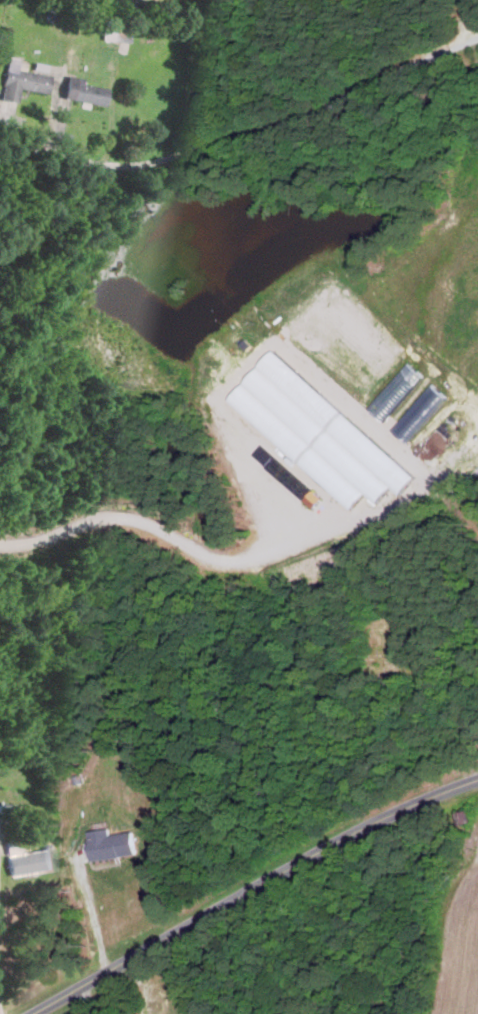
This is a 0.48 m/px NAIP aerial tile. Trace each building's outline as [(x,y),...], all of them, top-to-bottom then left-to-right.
[(122,21),(104,21),(103,40),(130,42),(130,30),(122,30),(122,21)] [(46,94),(49,75),(17,69),(19,58),(8,56),(0,97),(0,99),(17,102),(19,89),(46,94)] [(105,105),(107,88),(83,85),(84,78),(68,76),(65,100),(105,105)] [(230,402),(353,510),(367,494),(379,504),(394,487),(403,495),(418,477),(276,351),(230,402)] [(392,429),(406,442),(448,398),(435,385),(392,429)] [(92,860),(139,855),(136,831),(112,833),(111,828),(89,830),(92,860)] [(52,848),(19,852),(18,845),(7,847),(10,874),(54,869),(52,848)]
